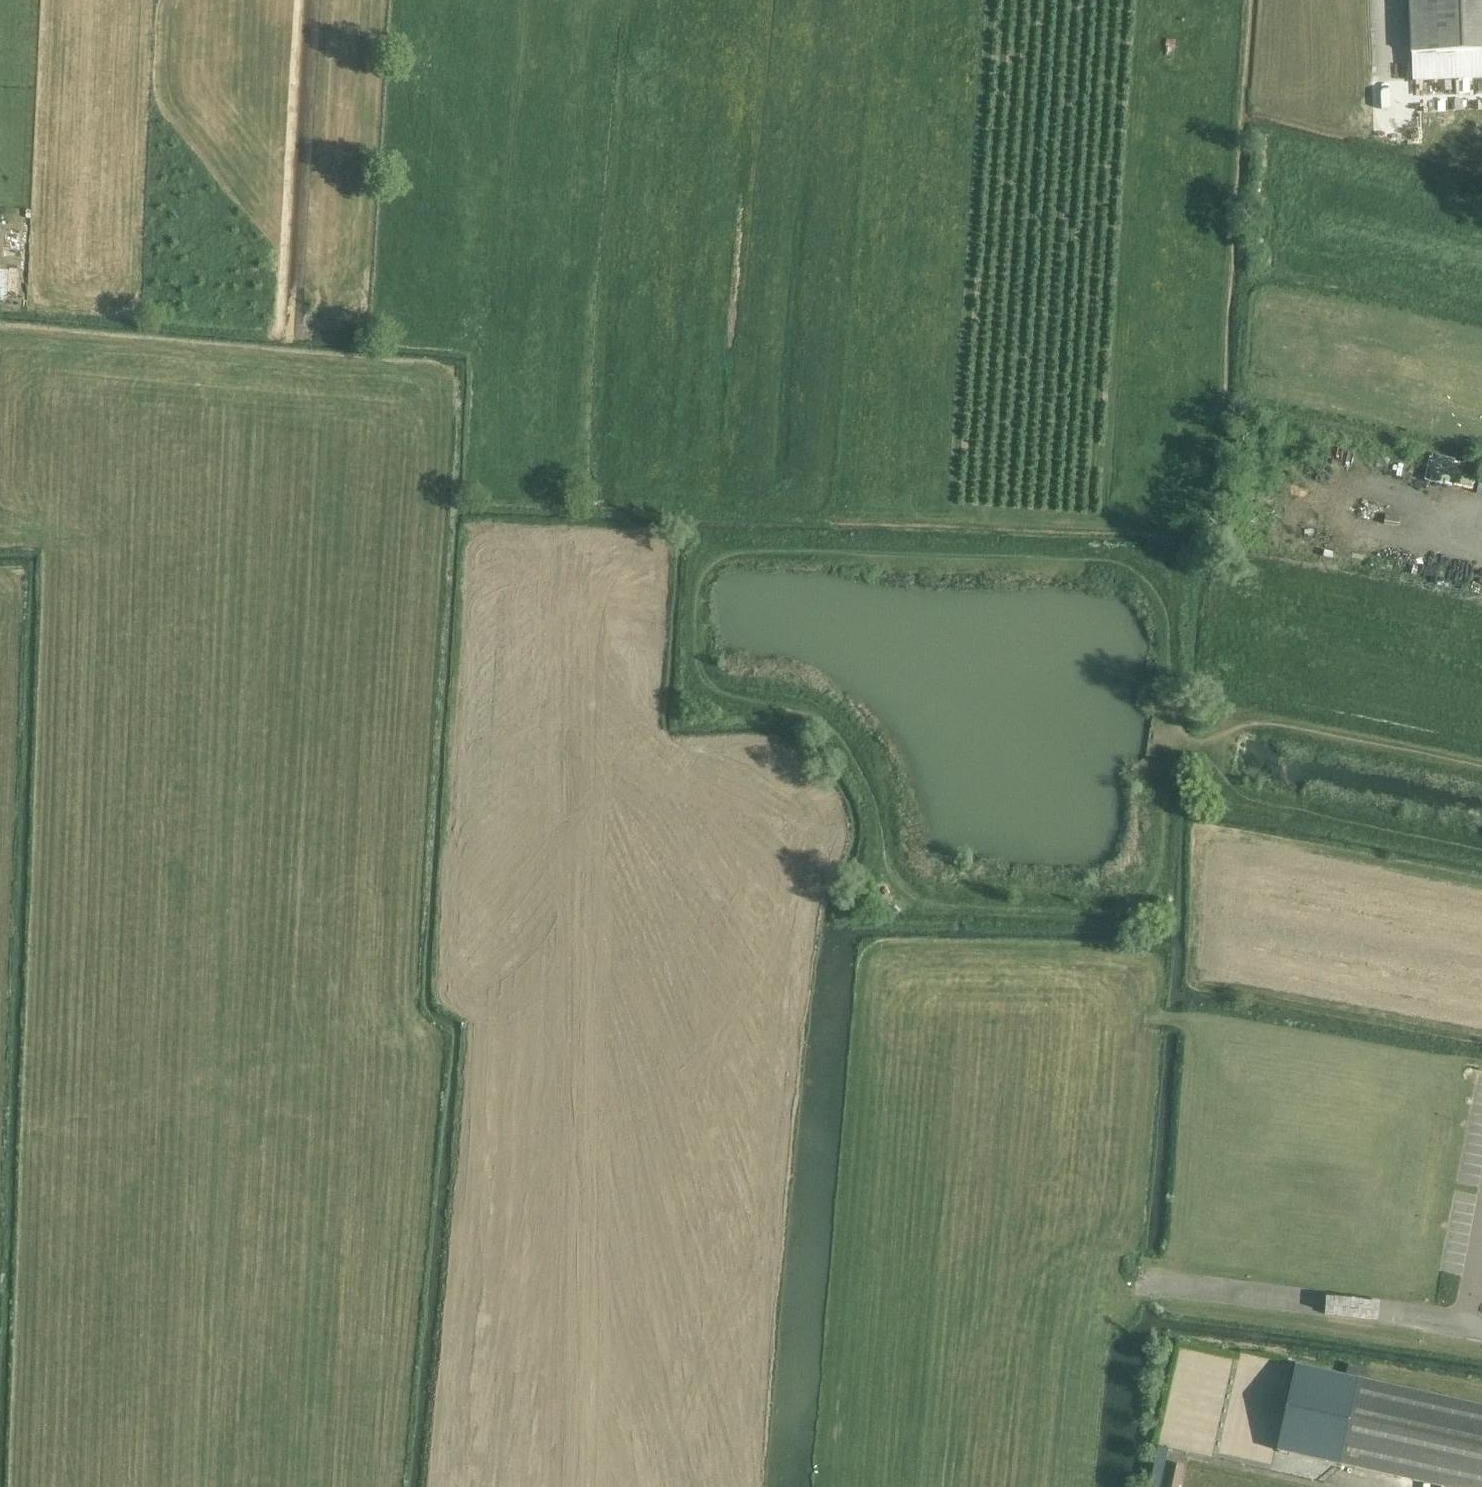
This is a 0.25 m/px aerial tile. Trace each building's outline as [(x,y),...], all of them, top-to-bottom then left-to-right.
[(1412,53),(1413,81),(1481,78),(1481,0),(1410,0),(1412,53)] [(1357,1378),(1295,1364),(1276,1450),(1338,1464),(1441,1486),(1481,1486),(1481,1405),(1357,1378)] [(1164,1460),(1167,1450),(1156,1448),(1148,1486),(1179,1486),(1183,1464),(1164,1460)]
